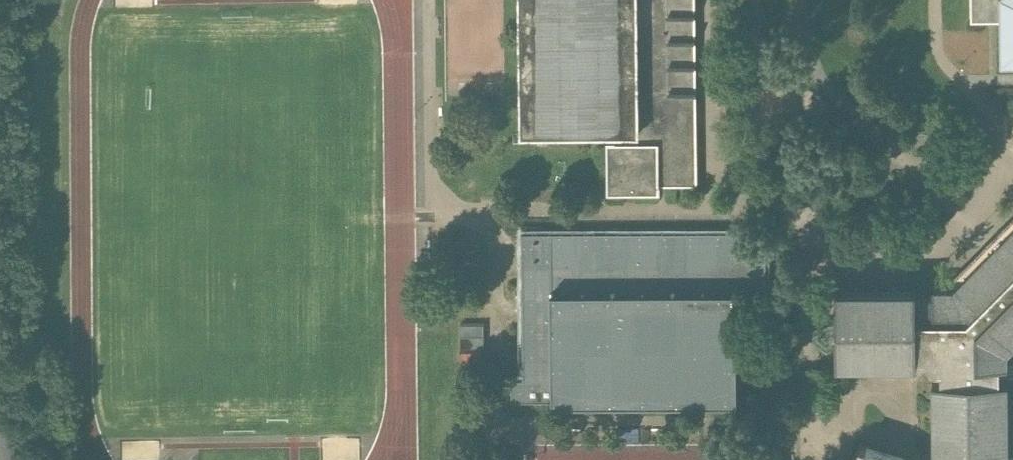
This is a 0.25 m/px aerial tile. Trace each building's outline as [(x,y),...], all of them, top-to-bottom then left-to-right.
[(521,134),(614,133),(614,143),(608,143),(609,194),(648,194),(648,188),(696,187),(694,0),(519,0),(521,134)] [(971,20),(1000,19),(1000,66),(1012,66),(1012,0),(971,0),(971,20)] [(914,291),(835,293),(836,364),(914,363),(914,356),(925,356),(926,363),(933,369),(939,369),(939,381),(933,381),(934,459),(1003,459),(1007,459),(1007,381),(1004,381),(1004,378),(1012,378),(1012,365),(1004,365),(1004,362),(1006,362),(1006,348),(1012,341),(1012,229),(952,291),(932,291),(932,298),(914,298),(914,291)] [(749,235),(522,238),(523,386),(510,386),(511,407),(736,404),(735,305),(765,304),(764,250),(749,235)] [(484,351),(485,327),(460,327),(460,351),(484,351)] [(864,452),(865,451),(858,448),(854,459),(891,459),(864,452)]
